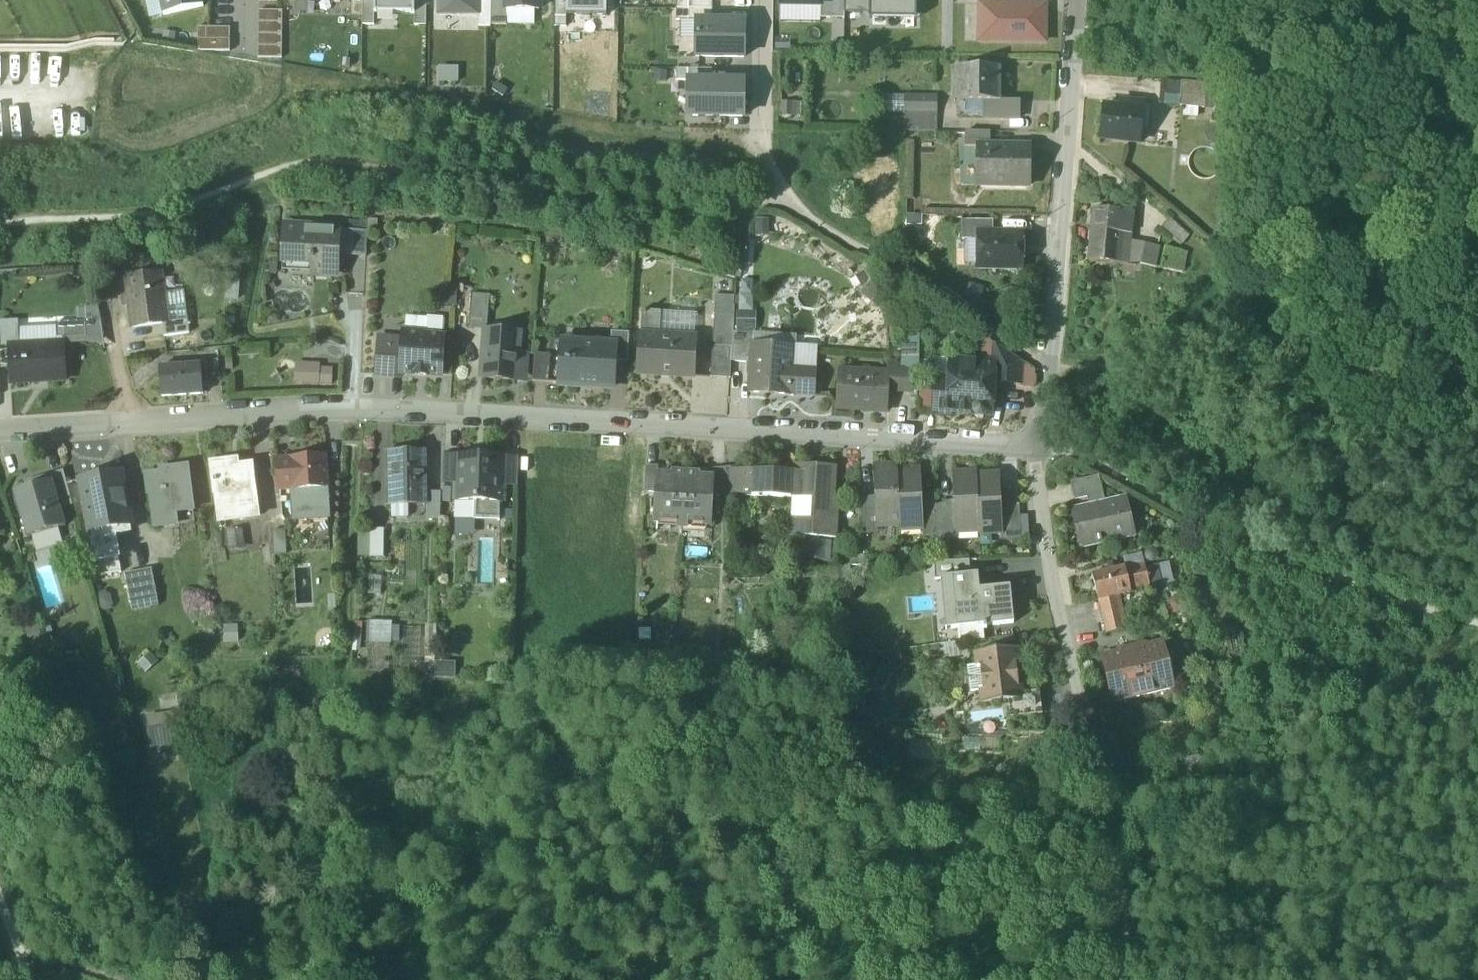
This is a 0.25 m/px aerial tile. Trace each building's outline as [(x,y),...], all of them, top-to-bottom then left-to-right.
[(149,19),(163,16),(159,0),(144,0),(149,19)] [(163,17),(204,8),(202,0),(159,0),(163,16),(163,17)] [(363,1),(363,26),(374,26),(374,14),(375,0),(363,0),(363,1)] [(374,14),(415,15),(415,0),(375,0),(374,14)] [(415,15),(415,27),(426,27),(426,0),(415,0),(415,15)] [(439,15),(479,15),(479,0),(439,0),(439,15)] [(479,15),(478,28),(490,28),(491,27),(491,0),(479,0),(479,15)] [(491,27),(507,27),(507,26),(507,11),(507,0),(491,0),(491,27)] [(507,11),(535,11),(539,11),(539,0),(507,0),(507,11)] [(567,0),(555,0),(554,28),(566,28),(567,0)] [(567,17),(607,17),(607,0),(567,0),(567,17)] [(677,10),(712,10),(713,0),(677,0),(677,10)] [(781,23),(820,23),(821,19),(821,0),(781,0),(781,23)] [(844,20),(845,0),(821,0),(821,19),(844,20)] [(844,20),(869,20),(869,0),(845,0),(844,20)] [(869,20),(917,21),(917,0),(869,0),(869,20)] [(1044,43),(1045,8),(981,7),(980,42),(1044,43)] [(677,10),(676,22),(712,21),(713,10),(677,10)] [(535,26),(535,11),(507,11),(507,26),(535,26)] [(283,24),(283,12),(259,12),(259,23),(283,24)] [(681,39),(696,40),(696,22),(681,22),(681,39)] [(696,40),(696,58),(744,59),(745,23),(696,22),(696,40)] [(283,35),(283,24),(259,23),(259,35),(283,35)] [(198,28),(198,40),(230,41),(230,29),(198,28)] [(282,47),(283,35),(259,35),(258,47),(282,47)] [(230,53),(230,41),(198,40),(198,52),(230,53)] [(282,59),(282,47),(258,47),(258,59),(282,59)] [(957,103),(966,103),(983,103),(1000,103),(1000,69),(957,69),(957,103)] [(676,70),(676,82),(688,82),(712,82),(712,70),(676,70)] [(1158,104),(1181,105),(1182,83),(1159,81),(1158,104)] [(712,82),(688,82),(688,98),(693,98),(692,117),(744,118),(743,82),(712,82)] [(1222,86),(1182,83),(1181,105),(1221,108),(1222,86)] [(888,112),(904,112),(905,98),(888,97),(888,112)] [(904,112),(936,113),(936,98),(905,98),(904,112)] [(957,120),(983,120),(983,118),(966,117),(966,103),(957,103),(957,120)] [(983,118),(983,103),(966,103),(966,117),(983,118)] [(983,103),(983,118),(983,120),(1019,120),(1019,103),(1000,103),(983,103)] [(1102,142),(1139,146),(1144,105),(1121,103),(1121,110),(1105,108),(1102,142)] [(908,133),(936,133),(936,113),(904,112),(904,133),(908,133)] [(965,150),(978,150),(978,148),(991,148),(991,133),(966,133),(965,140),(965,150)] [(991,133),(991,148),(1014,148),(1014,134),(991,133)] [(960,187),(978,188),(978,150),(965,150),(965,140),(960,140),(960,187)] [(978,188),(1029,188),(1030,148),(1014,148),(991,148),(978,148),(978,150),(978,188)] [(1094,210),(1091,231),(1131,235),(1134,214),(1094,210)] [(769,220),(755,220),(755,237),(769,238),(769,220)] [(1160,231),(1181,248),(1189,237),(1169,220),(1160,231)] [(965,242),(979,242),(979,235),(993,235),(993,223),(963,222),(963,242),(965,242)] [(313,273),(338,275),(340,244),(340,231),(285,227),(283,264),(313,265),(313,273)] [(349,257),(366,257),(367,232),(340,231),(340,244),(350,245),(349,257)] [(1131,243),(1131,235),(1091,231),(1088,263),(1128,267),(1131,243)] [(978,270),(1021,271),(1022,236),(993,235),(979,235),(979,242),(979,265),(978,270)] [(979,242),(965,242),(965,265),(979,265),(979,242)] [(1144,246),(1131,243),(1128,267),(1140,266),(1144,246)] [(1140,266),(1154,269),(1158,248),(1144,246),(1140,266)] [(1161,271),(1182,275),(1187,254),(1165,250),(1161,271)] [(126,278),(132,328),(163,324),(188,321),(184,291),(164,293),(162,273),(126,278)] [(860,295),(871,304),(882,291),(870,282),(860,295)] [(98,288),(101,303),(111,301),(108,286),(98,288)] [(443,305),(458,307),(460,289),(444,288),(443,305)] [(473,294),(473,305),(471,325),(481,326),(486,326),(488,295),(473,294)] [(715,303),(712,346),(733,346),(733,331),(735,304),(715,303)] [(84,309),(85,322),(85,337),(66,338),(66,346),(107,344),(99,308),(84,309)] [(642,311),(641,334),(659,336),(661,313),(642,311)] [(737,312),(736,332),(754,333),(756,332),(757,314),(737,312)] [(458,313),(456,344),(475,346),(477,315),(458,313)] [(661,313),(659,336),(641,334),(638,375),(692,378),(695,338),(677,337),(679,314),(661,313)] [(696,315),(679,314),(677,337),(695,338),(696,315)] [(405,317),(404,333),(426,334),(427,319),(405,317)] [(403,373),(441,376),(445,320),(427,319),(426,334),(404,333),(404,341),(401,373),(403,373)] [(2,320),(3,349),(10,348),(22,348),(21,329),(20,320),(2,320)] [(163,324),(165,337),(189,333),(188,321),(163,324)] [(57,339),(66,338),(85,337),(85,322),(56,324),(56,328),(57,339)] [(56,328),(21,329),(22,348),(66,346),(66,338),(57,339),(56,328)] [(736,332),(733,331),(733,346),(732,362),(750,363),(752,345),(753,345),(754,333),(736,332)] [(611,363),(627,364),(629,334),(611,332),(610,347),(612,347),(611,363)] [(756,332),(754,333),(753,345),(793,347),(797,347),(797,334),(756,332)] [(920,333),(902,333),(901,367),(905,369),(919,369),(920,333)] [(981,364),(994,365),(995,346),(982,336),(981,364)] [(377,375),(402,377),(403,373),(401,373),(404,341),(380,339),(377,375)] [(563,384),(610,387),(611,363),(612,347),(610,347),(585,346),(585,341),(566,340),(563,384)] [(516,381),(517,367),(518,354),(518,344),(484,342),(482,379),(516,381)] [(748,393),(789,395),(789,393),(813,394),(815,370),(792,368),(793,347),(753,345),(752,345),(750,363),(748,393)] [(10,348),(12,386),(68,383),(66,346),(22,348),(10,348)] [(732,362),(733,346),(712,346),(710,377),(731,379),(732,362)] [(994,384),(1020,386),(1022,364),(996,346),(995,346),(994,365),(995,365),(994,384)] [(797,347),(793,347),(792,368),(815,370),(816,349),(797,347)] [(532,383),(549,384),(550,356),(534,355),(532,383)] [(899,393),(911,394),(912,372),(905,369),(901,367),(888,360),(888,373),(888,374),(893,374),(893,386),(900,386),(899,393)] [(949,383),(951,362),(933,361),(932,382),(940,383),(949,383)] [(977,420),(983,420),(987,416),(992,417),(994,384),(995,365),(994,365),(981,364),(951,362),(949,383),(940,383),(935,387),(933,413),(938,413),(942,418),(952,418),(956,414),(974,415),(977,420)] [(295,385),(320,385),(320,367),(320,363),(295,363),(295,385)] [(160,368),(162,396),(202,394),(200,366),(160,368)] [(333,368),(320,367),(320,385),(333,386),(333,368)] [(849,410),(886,413),(887,393),(899,393),(900,386),(893,386),(893,374),(888,374),(888,373),(840,370),(838,398),(850,398),(849,410)] [(919,412),(933,413),(935,387),(921,386),(919,412)] [(837,409),(849,410),(850,398),(838,398),(837,409)] [(394,504),(425,504),(425,454),(394,454),(394,504)] [(441,484),(457,485),(458,456),(442,455),(441,484)] [(474,521),(500,522),(500,504),(503,504),(503,486),(504,458),(504,457),(485,457),(485,462),(474,461),(475,456),(458,456),(457,485),(456,503),(475,503),(474,521)] [(325,458),(292,460),(279,461),(280,477),(281,486),(294,485),(295,504),(327,502),(325,458)] [(503,486),(518,486),(518,459),(504,458),(503,486)] [(217,495),(220,517),(258,512),(253,466),(230,469),(229,463),(212,465),(215,495),(217,495)] [(793,466),(793,477),(791,499),(793,499),(792,520),(790,520),(789,538),(837,540),(840,500),(835,499),(837,468),(793,466)] [(152,495),(156,528),(177,525),(175,513),(193,510),(188,467),(167,470),(168,473),(147,476),(150,495),(152,495)] [(645,494),(657,495),(658,478),(659,469),(646,468),(645,494)] [(751,468),(727,470),(728,498),(729,500),(752,498),(751,476),(751,468)] [(713,498),(728,498),(727,470),(715,472),(714,481),(713,498)] [(876,524),(900,523),(897,474),(897,470),(874,471),(875,497),(876,524)] [(64,471),(50,475),(52,482),(61,510),(73,506),(64,471)] [(921,473),(897,474),(900,523),(900,527),(923,526),(922,496),(921,473)] [(92,533),(101,577),(122,573),(114,529),(131,526),(122,480),(121,474),(99,478),(81,481),(87,512),(88,511),(92,533)] [(25,483),(27,489),(52,482),(50,475),(25,483)] [(656,525),(683,526),(686,477),(681,476),(677,479),(658,478),(657,495),(656,525)] [(752,498),(791,499),(793,477),(784,477),(783,476),(782,477),(778,478),(778,477),(751,476),(752,498)] [(957,530),(979,529),(976,478),(976,476),(952,477),(954,501),(955,531),(957,530)] [(690,477),(686,477),(683,526),(712,528),(713,498),(714,481),(693,480),(690,477)] [(1000,477),(976,478),(979,529),(979,532),(1002,531),(1001,501),(1000,477)] [(1071,484),(1075,502),(1087,499),(1102,495),(1098,479),(1071,484)] [(27,489),(14,493),(24,526),(25,526),(28,538),(66,527),(61,510),(52,482),(27,489)] [(428,519),(440,519),(441,493),(428,493),(428,519)] [(935,495),(922,496),(923,526),(937,525),(936,507),(935,495)] [(1102,495),(1087,499),(1089,508),(1104,504),(1102,495)] [(876,524),(875,497),(862,500),(863,525),(876,524)] [(1095,536),(1097,546),(1133,537),(1125,500),(1104,504),(1089,508),(1077,511),(1084,538),(1095,536)] [(955,531),(954,501),(936,507),(937,525),(937,532),(949,531),(955,531)] [(1020,506),(1001,501),(1002,531),(1003,542),(1008,542),(1008,530),(1020,530),(1020,506)] [(327,502),(295,504),(295,522),(328,520),(327,502)] [(455,521),(474,521),(475,503),(456,503),(455,521)] [(175,513),(177,525),(195,524),(193,510),(175,513)] [(1084,538),(1077,511),(1071,512),(1080,550),(1097,546),(1095,536),(1084,538)] [(474,537),(474,521),(455,521),(455,536),(474,537)] [(370,557),(371,529),(359,529),(358,557),(370,557)] [(370,557),(384,558),(384,529),(371,529),(370,557)] [(949,531),(950,542),(957,542),(957,530),(955,531),(949,531)] [(1008,530),(1008,542),(1021,542),(1020,530),(1008,530)] [(273,532),(274,556),(287,555),(286,531),(273,532)] [(937,532),(937,543),(950,542),(949,531),(937,532)] [(832,542),(804,541),(803,562),(831,563),(832,542)] [(1123,559),(1125,567),(1126,570),(1145,565),(1142,554),(1123,559)] [(935,582),(946,581),(946,580),(971,577),(969,562),(934,565),(935,582)] [(1169,563),(1157,566),(1162,586),(1174,583),(1169,563)] [(1145,565),(1126,570),(1131,590),(1149,586),(1150,586),(1146,569),(1145,565)] [(1149,586),(1150,589),(1162,586),(1157,566),(1146,569),(1150,586),(1149,586)] [(1131,593),(1131,590),(1126,570),(1125,567),(1093,575),(1099,601),(1117,596),(1131,593)] [(125,574),(131,604),(158,599),(152,569),(125,574)] [(979,591),(979,594),(972,595),(971,577),(946,580),(946,581),(951,631),(957,631),(983,628),(983,632),(987,632),(986,629),(1013,625),(1013,623),(1010,591),(1010,589),(979,591)] [(1099,601),(1107,631),(1125,626),(1117,596),(1099,601)] [(366,641),(392,642),(392,620),(367,619),(366,641)] [(401,643),(404,643),(404,656),(425,656),(426,634),(436,635),(437,625),(402,624),(401,643)] [(224,626),(224,644),(239,644),(238,625),(224,626)] [(984,641),(983,632),(983,628),(957,631),(958,644),(967,643),(984,641)] [(967,643),(958,644),(944,646),(945,658),(949,658),(949,660),(970,658),(967,643)] [(1102,658),(1112,703),(1174,689),(1164,644),(1147,648),(1146,646),(1118,652),(1119,654),(1102,658)] [(974,656),(976,668),(980,668),(983,692),(979,693),(980,705),(980,706),(1008,703),(1025,701),(1025,700),(1024,700),(1024,694),(1023,687),(1018,688),(1016,663),(1020,663),(1018,651),(1019,650),(1019,649),(973,654),(973,656),(974,656)] [(151,652),(137,664),(145,673),(159,661),(151,652)] [(456,676),(456,660),(436,660),(436,676),(456,676)] [(970,694),(979,693),(983,692),(980,668),(976,668),(968,669),(970,694)] [(1008,703),(1010,719),(1043,715),(1040,692),(1024,694),(1024,700),(1025,700),(1025,701),(1008,703)] [(147,716),(149,728),(169,726),(167,714),(147,716)] [(182,724),(169,726),(149,728),(146,729),(149,749),(186,744),(182,724)]
